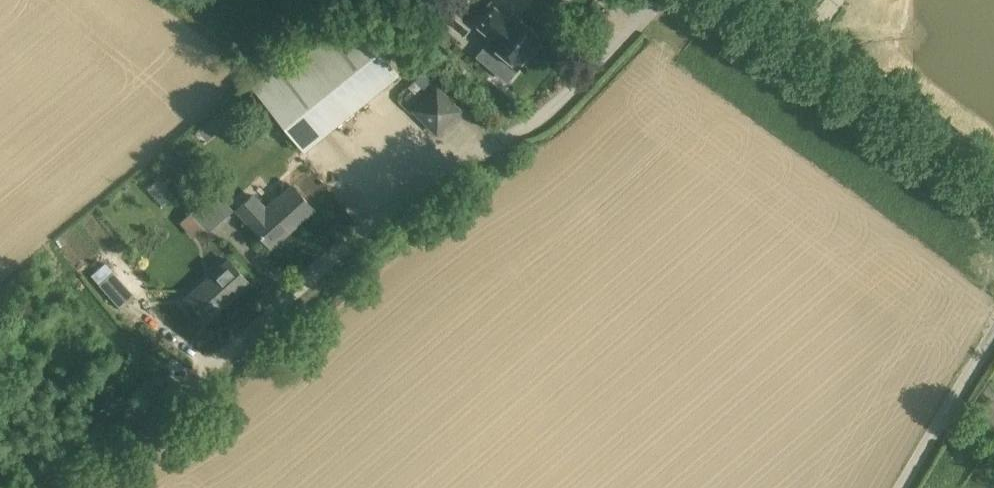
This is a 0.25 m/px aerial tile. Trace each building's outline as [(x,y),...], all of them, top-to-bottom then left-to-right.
[(517,65),(525,57),(541,38),(512,14),(509,17),(494,5),(476,27),(491,39),(488,42),(517,65)] [(251,86),(302,150),(398,73),(345,8),(251,86)] [(414,109),(437,131),(458,109),(436,88),(414,109)] [(233,208),(215,189),(213,192),(204,181),(184,200),(193,209),(189,212),(207,232),(233,208)] [(265,210),(252,195),(236,210),(268,246),(312,207),(292,187),(265,210)] [(229,260),(186,298),(205,320),(248,281),(229,260)] [(121,309),(136,296),(105,263),(91,276),(121,309)]
